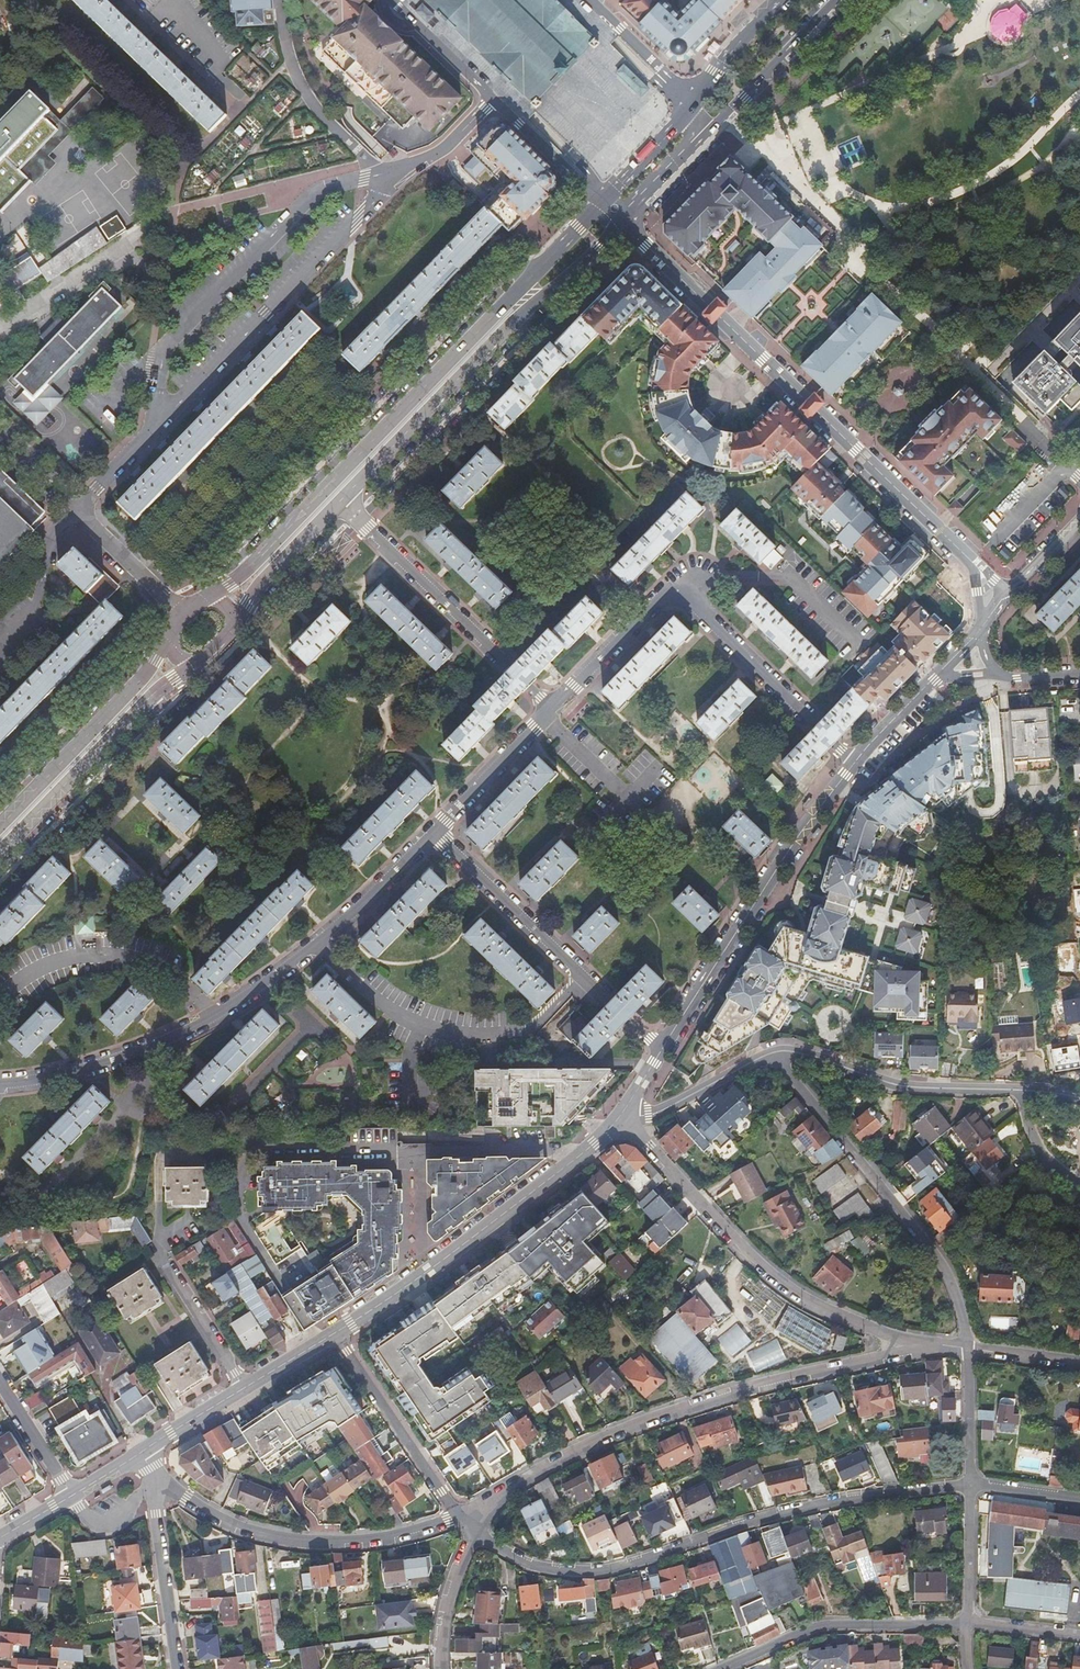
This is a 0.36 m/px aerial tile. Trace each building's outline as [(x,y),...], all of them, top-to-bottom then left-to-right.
[(212,132),(229,115),(109,0),(75,0),(212,132)] [(265,25),(264,11),(274,10),(273,0),(232,0),(233,13),(237,13),(238,27),(265,25)] [(342,29),(343,31),(335,39),(357,61),(345,74),(403,130),(415,117),(430,132),(461,100),(366,8),(374,0),(312,0),(342,29)] [(467,42),(468,41),(479,53),(478,54),(522,96),(522,95),(531,103),(530,104),(534,108),(539,103),(535,99),(551,83),(553,84),(574,63),(573,61),(589,45),(593,49),(597,44),(593,40),(585,32),(586,32),(553,0),(424,0),(467,42)] [(618,6),(664,48),(666,46),(667,45),(668,46),(669,48),(670,50),(672,52),(675,53),(678,54),(680,53),(683,52),(685,50),(686,48),(687,46),(688,45),(689,45),(691,48),(738,0),(624,0),(618,6)] [(421,3),(414,10),(426,22),(433,15),(421,3)] [(322,52),(345,74),(357,61),(335,39),(322,52)] [(667,45),(666,46),(667,48),(668,50),(671,53),(674,55),(678,55),(682,54),(685,52),(687,49),(689,45),(688,45),(687,46),(686,48),(685,50),(683,52),(680,53),(678,54),(675,53),(672,52),(670,50),(669,48),(668,46),(667,45)] [(622,66),(615,73),(639,96),(646,89),(622,66)] [(50,110),(32,92),(26,98),(15,89),(0,104),(0,162),(50,110)] [(504,225),(503,225),(510,232),(524,218),(526,220),(549,196),(546,193),(546,192),(549,192),(554,186),(554,178),(548,173),(547,173),(546,172),(549,169),(501,122),(471,154),(475,158),(465,168),(476,178),(486,168),(502,183),(482,204),(484,206),(487,209),(487,208),(504,225)] [(662,231),(688,256),(691,253),(701,243),(735,207),(757,228),(759,226),(772,239),(770,241),(777,248),(766,260),(760,254),(724,291),(730,297),(732,299),(734,301),(751,317),(753,315),(756,318),(771,303),(768,300),(779,289),(782,292),(789,284),(795,278),(793,275),(803,264),(806,267),(821,252),(818,249),(821,246),(804,229),(801,232),(789,221),(793,218),(774,200),(765,191),(760,187),(746,173),(745,175),(741,171),(743,169),(734,161),(732,159),(666,227),(662,231)] [(462,190),(453,181),(445,190),(453,198),(462,190)] [(765,191),(774,200),(777,198),(767,188),(765,191)] [(487,209),(344,355),(361,371),(474,255),(503,225),(504,225),(487,208),(487,209)] [(772,239),(759,226),(757,228),(756,229),(769,242),(770,241),(772,239)] [(725,251),(729,254),(739,244),(735,240),(725,251)] [(701,243),(691,253),(694,256),(704,246),(701,243)] [(629,269),(582,318),(598,335),(605,342),(618,329),(621,332),(639,313),(658,331),(681,306),(657,283),(642,268),(640,267),(638,266),(634,266),(631,267),(629,269)] [(816,352),(802,367),(824,388),(828,392),(837,383),(840,386),(861,364),(858,361),(865,354),(867,357),(870,354),(890,334),(886,330),(897,320),(872,295),(858,309),(858,310),(861,313),(853,321),(850,318),(825,345),(828,347),(819,356),(817,353),(816,352)] [(700,314),(708,321),(706,323),(702,327),(704,329),(708,324),(710,323),(711,324),(720,315),(728,306),(726,305),(728,302),(732,299),(730,297),(727,301),(725,303),(717,296),(709,305),(700,314)] [(702,327),(681,306),(658,331),(654,334),(665,345),(658,354),(654,365),(654,367),(656,368),(655,373),(653,373),(652,386),(652,393),(653,400),(655,413),(658,413),(660,418),(657,419),(658,420),(663,432),(665,433),(669,438),(668,440),(684,455),(685,453),(690,458),(692,460),(706,465),(715,468),(723,470),(731,470),(738,470),(751,469),(751,466),(755,465),(756,469),(759,469),(766,465),(766,464),(771,463),(776,458),(780,462),(783,460),(786,456),(799,469),(805,474),(815,463),(828,450),(796,418),(794,416),(780,403),(778,405),(770,413),(769,412),(767,414),(768,415),(766,417),(763,419),(759,424),(752,431),(745,433),(732,435),(729,434),(721,432),(712,430),(707,424),(703,420),(699,416),(692,410),(690,404),(687,391),(687,384),(690,371),(698,363),(701,359),(704,356),(706,355),(707,356),(709,353),(708,353),(716,344),(718,342),(704,329),(702,327)] [(853,321),(861,313),(858,310),(850,318),(853,321)] [(321,329),(304,313),(119,504),(136,520),(321,329)] [(1039,404),(1047,413),(1059,400),(1071,411),(1079,402),(1079,391),(1078,389),(1079,387),(1079,386),(1071,377),(1071,376),(1071,375),(1072,375),(1071,374),(1071,373),(1071,372),(1070,371),(1077,365),(1079,368),(1079,315),(1053,342),(1049,346),(1044,351),(1015,381),(1039,404)] [(554,348),(551,345),(537,360),(515,383),(518,385),(489,415),(505,430),(534,400),(532,398),(568,362),(570,364),(598,335),(582,318),(569,332),(554,348)] [(886,330),(890,334),(900,323),(897,320),(886,330)] [(605,342),(609,345),(621,332),(618,329),(605,342)] [(709,353),(710,355),(718,346),(716,344),(708,353),(709,353)] [(828,347),(825,345),(817,353),(819,356),(828,347)] [(861,364),(867,357),(865,354),(858,361),(861,364)] [(698,363),(701,366),(708,360),(704,356),(701,359),(698,363)] [(654,365),(650,364),(649,369),(648,381),(647,386),(652,386),(653,373),(655,373),(656,368),(654,367),(654,365)] [(1039,405),(1039,404),(1015,381),(1012,384),(1035,406),(1036,407),(1039,405)] [(831,395),(840,386),(837,383),(828,392),(831,395)] [(900,385),(894,387),(892,393),(897,397),(903,395),(904,389),(900,385)] [(965,394),(969,389),(965,385),(961,390),(965,394)] [(826,401),(818,394),(824,388),(822,386),(817,393),(815,391),(798,409),(800,410),(794,416),(796,418),(801,412),(809,419),(826,401)] [(998,418),(969,389),(965,394),(961,390),(943,408),(941,407),(937,412),(921,429),(916,433),(917,434),(899,453),(903,457),(899,462),(926,488),(929,486),(936,493),(949,481),(945,477),(949,473),(942,465),(949,457),(950,456),(963,443),(973,433),(974,432),(976,429),(984,437),(994,428),(991,425),(998,418)] [(653,400),(649,401),(650,407),(651,414),(654,422),(658,420),(657,419),(660,418),(658,413),(655,413),(653,400)] [(778,405),(776,402),(767,410),(769,412),(770,413),(778,405)] [(707,424),(713,417),(705,409),(699,416),(703,420),(707,424)] [(921,429),(937,412),(935,409),(924,421),(918,426),(921,429)] [(766,417),(763,413),(756,420),(759,424),(763,419),(766,417)] [(994,428),(1001,420),(998,418),(991,425),(994,428)] [(984,437),(976,429),(974,432),(982,439),(984,437)] [(1017,452),(1025,444),(1011,430),(1003,439),(1016,452),(1017,452)] [(661,438),(686,462),(690,458),(685,453),(684,455),(668,440),(669,438),(665,433),(661,438)] [(966,445),(963,443),(950,456),(953,458),(966,445)] [(459,469),(463,473),(444,492),(462,509),(504,465),(487,449),(468,468),(464,464),(459,469)] [(815,463),(805,474),(790,489),(802,500),(820,518),(838,535),(837,536),(836,537),(842,543),(850,551),(851,550),(868,566),(867,567),(858,576),(857,577),(848,587),(842,593),(843,594),(867,617),(882,602),(894,590),(903,580),(912,571),(928,555),(921,548),(915,543),(910,537),(909,537),(901,546),(898,544),(896,546),(890,541),(861,512),(863,510),(853,500),(845,492),(844,493),(838,488),(839,487),(839,486),(833,480),(827,474),(823,471),(836,458),(828,450),(815,463)] [(899,462),(903,457),(899,453),(895,457),(899,462)] [(783,460),(795,472),(799,469),(786,456),(783,460)] [(776,458),(771,463),(776,467),(780,462),(776,458)] [(738,470),(738,474),(743,474),(755,472),(759,470),(759,469),(756,469),(755,465),(751,466),(751,469),(738,470)] [(49,509),(0,468),(0,561),(49,509)] [(841,484),(829,472),(827,474),(833,480),(839,486),(841,484)] [(945,477),(949,481),(953,476),(949,473),(945,477)] [(936,493),(929,486),(926,488),(934,496),(936,493)] [(1062,486),(1057,491),(1066,499),(1070,494),(1062,486)] [(856,498),(847,490),(845,492),(853,500),(856,498)] [(703,510),(687,494),(612,572),(628,587),(685,529),(703,510)] [(805,508),(818,520),(820,518),(802,500),(800,502),(805,508)] [(955,516),(963,508),(955,501),(949,506),(947,508),(955,516)] [(735,510),(719,526),(719,527),(758,564),(761,561),(772,549),(774,548),(735,510)] [(511,595),(441,526),(425,541),(447,563),(444,566),(445,568),(448,571),(452,567),(477,592),(474,596),(476,598),(478,601),(482,597),(495,610),(511,595)] [(921,548),(923,546),(912,535),(910,537),(915,543),(921,548)] [(850,551),(842,543),(839,546),(846,554),(850,551)] [(1004,546),(999,552),(1007,560),(1012,554),(1004,546)] [(88,592),(89,591),(99,600),(114,584),(76,547),(59,566),(88,592)] [(772,549),(761,561),(769,570),(781,558),(772,549)] [(867,567),(865,565),(862,567),(862,569),(857,575),(858,576),(867,567)] [(1050,600),(1035,616),(1053,632),(1079,604),(1079,569),(1050,600)] [(905,583),(914,573),(912,571),(903,580),(905,583)] [(857,577),(855,575),(846,584),(848,587),(857,577)] [(368,596),(370,599),(366,603),(436,671),(452,655),(436,639),(406,610),(382,586),(374,595),(371,592),(368,596)] [(826,662),(753,590),(736,606),(757,627),(796,665),(810,679),(826,662)] [(884,604),(896,592),(894,590),(882,602),(884,604)] [(108,599),(0,711),(0,745),(125,616),(108,599)] [(894,644),(899,648),(920,668),(952,635),(950,634),(943,627),(938,623),(931,616),(914,599),(889,625),(899,634),(892,641),(894,644)] [(551,635),(565,648),(567,651),(587,630),(602,615),(586,600),(551,635)] [(306,627),(309,629),(291,649),(309,667),(351,623),(333,605),(315,624),(312,621),(309,624),(306,627)] [(934,613),(931,616),(938,623),(941,620),(934,613)] [(621,710),(622,709),(627,704),(625,702),(684,642),(686,644),(693,637),(693,636),(693,634),(691,633),(689,633),(673,618),(601,693),(616,708),(616,709),(617,710),(619,711),(620,711),(621,710)] [(946,625),(943,627),(950,634),(953,631),(946,625)] [(565,648),(551,635),(548,632),(517,663),(514,666),(510,671),(507,674),(504,676),(475,706),(478,710),(493,723),(522,693),(525,690),(527,687),(531,683),(534,680),(542,672),(565,648)] [(899,648),(894,644),(887,651),(881,646),(872,654),(864,662),(856,670),(864,678),(865,679),(870,674),(872,676),(899,648)] [(886,703),(920,668),(899,648),(872,676),(870,674),(865,679),(864,678),(863,679),(880,696),(886,703)] [(859,658),(864,662),(872,654),(868,649),(859,658)] [(226,680),(244,696),(272,667),(255,651),(242,664),(226,680)] [(870,706),(880,696),(863,679),(853,689),(870,706)] [(244,696),(226,680),(208,700),(189,719),(205,735),(208,737),(246,698),(244,696)] [(711,701),(714,705),(696,724),(713,741),(754,698),(737,681),(718,700),(715,697),(713,699),(711,701)] [(816,727),(811,732),(809,734),(781,764),(798,781),(813,765),(826,751),(828,749),(833,744),(840,737),(852,724),(870,706),(853,689),(822,721),(816,727)] [(1047,707),(1010,710),(1016,774),(1054,771),(1047,707)] [(947,731),(888,776),(891,780),(901,792),(926,809),(931,802),(935,804),(958,783),(968,783),(973,782),(973,773),(971,773),(971,765),(974,765),(974,751),(978,751),(976,723),(984,723),(978,708),(960,714),(962,720),(945,726),(947,731)] [(493,723),(478,710),(443,747),(459,762),(494,726),(493,723)] [(205,735),(189,719),(172,736),(160,749),(177,765),(205,735)] [(483,851),(485,850),(490,844),(489,842),(548,781),(549,783),(556,776),(556,774),(556,773),(555,772),(554,772),(552,772),(538,759),(523,774),(519,771),(517,773),(515,775),(518,779),(486,812),(483,808),(481,810),(479,812),(482,816),(466,833),(479,847),(479,849),(479,850),(480,851),(482,852),(483,851)] [(433,789),(416,773),(341,849),(359,865),(433,789)] [(879,783),(882,787),(891,780),(888,776),(879,783)] [(200,817),(160,780),(144,796),(160,812),(156,816),(159,818),(162,821),(166,818),(183,834),(200,817)] [(858,806),(855,808),(894,833),(898,828),(913,816),(915,818),(916,817),(925,810),(926,809),(901,792),(891,780),(882,787),(881,788),(880,787),(875,792),(867,799),(858,806)] [(855,802),(858,806),(867,799),(864,795),(855,802)] [(783,1022),(785,1018),(787,1014),(790,1010),(792,1011),(794,1011),(795,1010),(796,1009),(797,1007),(797,1005),(796,1004),(795,1003),(797,998),(802,991),(808,981),(812,979),(826,983),(841,988),(851,991),(852,987),(874,994),(879,995),(878,1007),(888,1007),(896,1007),(896,1011),(904,1012),(904,1013),(904,1016),(917,1016),(917,1012),(925,1012),(926,983),(918,983),(918,973),(900,972),(901,967),(873,959),(839,949),(848,919),(846,915),(849,907),(851,900),(854,898),(858,884),(887,892),(888,887),(898,890),(907,892),(915,870),(893,863),(898,848),(904,840),(898,835),(894,833),(855,808),(842,833),(838,846),(839,847),(836,858),(833,857),(830,859),(826,869),(830,870),(828,879),(824,878),(821,888),(823,891),(828,893),(828,895),(826,900),(824,906),(824,908),(818,907),(815,909),(807,934),(794,930),(794,928),(792,925),(790,922),(786,921),(783,921),(779,922),(776,924),(774,927),(773,930),(774,934),(774,935),(776,938),(767,952),(759,947),(755,948),(745,966),(741,966),(737,974),(737,977),(727,995),(728,999),(719,1014),(744,1029),(752,1033),(767,1023),(778,1030),(783,1022)] [(925,810),(916,817),(919,820),(928,814),(925,810)] [(770,841),(739,811),(723,827),(739,842),(755,857),(770,841)] [(915,819),(915,818),(913,816),(898,828),(894,833),(898,835),(901,830),(915,819)] [(122,856),(120,854),(117,857),(101,841),(84,858),(123,895),(140,878),(123,862),(125,859),(122,856)] [(578,859),(561,842),(518,885),(535,902),(578,859)] [(163,888),(166,891),(154,903),(167,915),(220,861),(207,849),(196,860),(193,857),(190,860),(189,862),(191,865),(171,886),(168,883),(165,886),(163,888)] [(25,888),(42,903),(70,874),(54,858),(39,873),(25,888)] [(342,866),(329,879),(337,887),(351,874),(342,866)] [(446,887),(430,871),(360,942),(377,958),(446,887)] [(296,872),(278,891),(275,889),(210,958),(211,959),(192,979),(208,995),(312,887),(296,872)] [(703,901),(688,887),(673,903),(702,932),(719,916),(703,901)] [(25,888),(3,910),(0,913),(0,938),(5,942),(8,945),(45,906),(42,903),(25,888)] [(846,915),(848,919),(851,916),(853,908),(855,901),(854,898),(851,900),(849,907),(846,915)] [(908,900),(904,912),(923,924),(924,923),(929,907),(927,904),(911,899),(908,900)] [(617,924),(600,909),(571,938),(588,952),(617,924)] [(923,924),(904,912),(903,917),(904,920),(921,925),(923,924)] [(461,938),(461,939),(469,946),(470,944),(529,1001),(527,1002),(533,1008),(534,1009),(536,1009),(538,1008),(539,1007),(539,1004),(553,991),(479,920),(465,934),(464,934),(463,934),(461,934),(461,935),(460,936),(461,938)] [(921,936),(920,933),(902,928),(899,929),(894,946),(896,949),(913,954),(916,952),(921,936)] [(1056,968),(1062,1021),(1079,1018),(1079,965),(1056,968)] [(590,1024),(572,1043),(589,1059),(604,1044),(621,1026),(628,1018),(632,1014),(647,999),(663,982),(645,966),(614,998),(611,1002),(604,1009),(590,1024)] [(360,1038),(375,1022),(327,977),(312,992),(335,1014),(360,1038)] [(154,998),(136,982),(100,1020),(118,1036),(134,1019),(136,1022),(139,1019),(141,1016),(139,1014),(154,998)] [(840,991),(841,988),(826,983),(824,987),(840,992),(840,991)] [(879,995),(874,994),(873,1011),(888,1011),(888,1007),(878,1007),(879,995)] [(956,996),(956,994),(944,994),(944,1021),(956,1021),(956,1015),(963,1015),(963,1018),(976,1018),(975,996),(956,996)] [(62,1020),(45,1004),(10,1042),(26,1057),(41,1042),(45,1045),(48,1042),(50,1040),(47,1036),(62,1020)] [(572,1043),(590,1024),(575,1010),(556,1030),(570,1044),(572,1043)] [(279,1027),(262,1012),(185,1091),(201,1107),(279,1027)] [(744,1029),(719,1014),(706,1033),(701,1043),(719,1053),(727,1048),(738,1030),(742,1032),(744,1029)] [(1024,1049),(1034,1048),(1033,1024),(990,1027),(991,1041),(998,1040),(999,1051),(1015,1050),(1015,1049),(1024,1049)] [(752,1033),(744,1029),(742,1032),(738,1030),(727,1048),(752,1033)] [(701,1043),(706,1033),(704,1032),(698,1041),(701,1043)] [(902,1033),(874,1032),(873,1056),(901,1057),(902,1033)] [(719,1053),(701,1043),(695,1053),(694,1055),(694,1056),(695,1060),(697,1062),(700,1063),(704,1063),(719,1053)] [(936,1068),(937,1046),(910,1045),(909,1067),(936,1068)] [(529,1107),(529,1083),(546,1083),(546,1085),(556,1085),(556,1116),(554,1116),(554,1127),(556,1127),(564,1127),(568,1123),(570,1125),(577,1117),(574,1114),(582,1106),(583,1106),(605,1080),(608,1083),(615,1075),(613,1073),(512,1073),(477,1073),(477,1088),(493,1088),(493,1094),(490,1094),(490,1109),(494,1109),(494,1111),(494,1120),(494,1127),(531,1127),(531,1118),(529,1118),(529,1107)] [(40,1174),(53,1161),(55,1163),(58,1160),(61,1158),(58,1155),(91,1121),(94,1123),(97,1121),(99,1118),(97,1115),(109,1102),(93,1088),(24,1159),(40,1174)] [(694,1143),(710,1162),(737,1139),(731,1133),(742,1122),(738,1118),(747,1110),(740,1102),(743,1099),(736,1090),(730,1095),(726,1099),(717,1107),(715,1105),(713,1102),(710,1099),(699,1108),(702,1112),(680,1129),(694,1143)] [(722,1094),(713,1102),(715,1105),(717,1107),(726,1099),(722,1094)] [(780,1130),(794,1118),(795,1110),(801,1105),(795,1098),(771,1118),(780,1130)] [(795,1110),(794,1118),(805,1109),(801,1105),(795,1110)] [(574,1114),(577,1117),(585,1108),(583,1106),(582,1106),(574,1114)] [(859,1120),(850,1109),(842,1115),(854,1130),(854,1131),(860,1138),(863,1143),(864,1142),(867,1146),(875,1139),(871,1135),(887,1122),(879,1112),(873,1116),(870,1112),(859,1120)] [(913,1125),(929,1145),(940,1136),(950,1129),(934,1109),(913,1125)] [(964,1143),(972,1152),(990,1137),(981,1126),(980,1128),(976,1123),(981,1120),(973,1110),(955,1124),(968,1140),(964,1143)] [(842,1154),(812,1117),(793,1133),(798,1139),(799,1138),(810,1151),(814,1148),(818,1152),(815,1154),(822,1165),(842,1154)] [(981,1126),(990,1137),(993,1135),(981,1120),(976,1123),(980,1128),(981,1126)] [(951,1127),(964,1143),(968,1140),(955,1124),(951,1127)] [(678,1126),(659,1143),(675,1161),(694,1143),(680,1129),(678,1126)] [(556,1139),(556,1127),(554,1127),(545,1127),(545,1139),(556,1139)] [(940,1136),(941,1137),(950,1129),(940,1136)] [(930,1146),(941,1137),(940,1136),(929,1145),(930,1146)] [(970,1173),(970,1174),(987,1194),(1001,1183),(991,1170),(988,1167),(992,1164),(1002,1156),(989,1140),(962,1162),(970,1173)] [(949,1170),(930,1146),(929,1145),(927,1147),(947,1172),(949,1170)] [(947,1172),(927,1147),(908,1163),(922,1181),(918,1184),(911,1190),(916,1196),(947,1172)] [(623,1148),(614,1149),(623,1158),(618,1163),(620,1166),(618,1168),(620,1170),(618,1172),(635,1191),(637,1193),(645,1186),(651,1193),(655,1189),(663,1182),(636,1150),(628,1148),(625,1148),(623,1148)] [(614,1149),(599,1160),(631,1195),(635,1191),(618,1172),(614,1167),(618,1163),(623,1158),(614,1149)] [(539,1164),(536,1158),(518,1158),(515,1161),(513,1158),(509,1158),(507,1157),(487,1157),(487,1158),(474,1159),(474,1162),(467,1162),(461,1162),(461,1159),(453,1159),(453,1157),(445,1157),(442,1159),(432,1159),(432,1168),(428,1168),(428,1183),(433,1187),(436,1187),(436,1193),(433,1193),(433,1208),(436,1212),(433,1214),(433,1219),(428,1223),(428,1232),(433,1239),(434,1240),(435,1241),(436,1241),(437,1241),(438,1241),(439,1240),(449,1232),(447,1230),(452,1226),(454,1229),(459,1225),(467,1219),(465,1216),(470,1212),(476,1208),(478,1211),(491,1201),(489,1198),(494,1194),(499,1190),(501,1193),(514,1183),(512,1180),(517,1176),(519,1179),(539,1164)] [(354,1299),(394,1274),(394,1259),(398,1259),(398,1243),(398,1229),(403,1229),(402,1189),(397,1189),(397,1179),(392,1179),(392,1175),(391,1175),(391,1174),(391,1173),(390,1173),(390,1172),(389,1171),(388,1171),(388,1170),(387,1170),(386,1170),(386,1169),(376,1170),(367,1170),(361,1170),(357,1170),(356,1165),(341,1165),(337,1165),(336,1160),(322,1160),(321,1160),(310,1161),(303,1161),(290,1161),(277,1161),(277,1166),(272,1166),(262,1166),(262,1172),(262,1176),(257,1176),(257,1196),(262,1196),(262,1201),(262,1206),(273,1206),(277,1206),(277,1210),(278,1211),(291,1211),(303,1210),(317,1210),(317,1205),(322,1205),(327,1205),(327,1200),(327,1196),(331,1195),(342,1195),(347,1195),(353,1201),(355,1199),(358,1202),(356,1204),(362,1210),(362,1215),(362,1229),(357,1229),(358,1235),(358,1243),(353,1246),(344,1252),(334,1258),(330,1261),(333,1265),(322,1272),(322,1273),(333,1266),(354,1299)] [(922,1181),(908,1163),(903,1167),(916,1182),(899,1196),(906,1204),(916,1196),(911,1190),(922,1181)] [(745,1204),(766,1194),(749,1164),(729,1175),(734,1184),(736,1183),(738,1187),(736,1188),(745,1204)] [(820,1195),(846,1176),(837,1165),(812,1183),(820,1195)] [(208,1202),(208,1168),(167,1169),(166,1203),(173,1202),(173,1206),(202,1206),(202,1202),(208,1202)] [(581,1191),(595,1208),(615,1190),(601,1174),(581,1191)] [(656,1224),(673,1208),(655,1189),(651,1193),(639,1204),(639,1205),(656,1224)] [(595,1208),(581,1191),(507,1252),(530,1278),(532,1280),(548,1267),(570,1293),(574,1290),(580,1298),(600,1281),(594,1273),(603,1265),(581,1239),(605,1219),(595,1208)] [(945,1228),(951,1223),(944,1215),(949,1211),(949,1210),(933,1191),(921,1201),(929,1211),(924,1214),(931,1223),(939,1233),(945,1228)] [(771,1213),(779,1228),(785,1239),(805,1228),(786,1193),(763,1205),(768,1215),(771,1213)] [(842,1224),(867,1206),(858,1194),(833,1212),(842,1224)] [(347,1195),(342,1195),(362,1215),(362,1210),(356,1204),(358,1202),(355,1199),(353,1201),(347,1195)] [(862,1223),(874,1215),(867,1207),(856,1215),(862,1223)] [(648,1247),(655,1254),(688,1225),(673,1208),(656,1224),(640,1239),(643,1241),(646,1238),(649,1242),(651,1240),(653,1243),(648,1247)] [(951,1223),(956,1220),(949,1211),(944,1215),(951,1223)] [(776,1230),(779,1228),(771,1213),(768,1215),(776,1230)] [(142,1216),(74,1223),(74,1228),(75,1236),(76,1242),(75,1242),(75,1243),(77,1243),(77,1242),(96,1241),(99,1241),(99,1239),(98,1239),(97,1231),(130,1228),(143,1247),(150,1242),(141,1225),(142,1216)] [(245,1237),(234,1221),(227,1225),(240,1244),(234,1247),(229,1250),(234,1258),(224,1265),(229,1273),(249,1261),(257,1256),(245,1237)] [(939,1233),(933,1238),(939,1246),(951,1236),(945,1228),(939,1233)] [(222,1231),(221,1229),(175,1257),(181,1266),(205,1251),(203,1247),(210,1242),(224,1265),(234,1258),(229,1250),(234,1247),(224,1230),(222,1231)] [(857,1230),(831,1243),(835,1250),(843,1246),(846,1245),(861,1237),(857,1230)] [(311,1255),(317,1264),(323,1260),(311,1241),(308,1243),(308,1245),(305,1247),(305,1248),(306,1247),(311,1244),(316,1251),(311,1255)] [(835,1250),(831,1243),(826,1246),(830,1253),(835,1250)] [(306,1247),(311,1255),(316,1251),(311,1244),(306,1247)] [(835,1250),(830,1253),(831,1256),(845,1249),(843,1246),(835,1250)] [(313,1266),(317,1264),(311,1255),(306,1247),(305,1248),(305,1247),(304,1247),(309,1255),(307,1256),(313,1266)] [(334,1258),(344,1252),(343,1251),(342,1250),(341,1250),(340,1250),(339,1250),(338,1250),(335,1253),(334,1253),(334,1254),(333,1255),(333,1256),(333,1257),(333,1258),(334,1258)] [(514,1290),(530,1278),(507,1252),(457,1285),(434,1301),(437,1306),(450,1325),(472,1310),(475,1314),(493,1302),(497,1307),(517,1294),(514,1290)] [(275,1349),(285,1343),(274,1325),(270,1327),(265,1319),(271,1314),(275,1320),(287,1313),(279,1300),(283,1298),(282,1298),(281,1296),(257,1256),(249,1261),(229,1273),(227,1274),(240,1294),(246,1304),(251,1313),(258,1323),(275,1349)] [(608,1263),(624,1282),(633,1274),(627,1269),(630,1266),(625,1260),(622,1263),(616,1256),(608,1263)] [(838,1283),(847,1272),(833,1260),(814,1280),(832,1296),(842,1285),(838,1283)] [(79,1282),(82,1280),(72,1265),(41,1285),(49,1297),(77,1279),(79,1282)] [(162,1297),(143,1269),(108,1290),(110,1294),(108,1295),(110,1298),(113,1297),(127,1320),(133,1316),(135,1319),(158,1304),(156,1301),(162,1297)] [(18,1300),(1,1272),(0,1272),(0,1295),(7,1307),(15,1302),(18,1300)] [(326,1318),(343,1306),(322,1273),(322,1272),(311,1279),(303,1285),(293,1290),(282,1298),(283,1298),(291,1311),(304,1331),(310,1327),(326,1318)] [(850,1275),(847,1272),(838,1283),(842,1285),(850,1275)] [(240,1294),(227,1274),(215,1281),(211,1283),(225,1304),(240,1294)] [(981,1301),(1011,1302),(1012,1277),(982,1276),(981,1301)] [(695,1299),(678,1313),(695,1334),(712,1320),(717,1326),(732,1314),(705,1281),(690,1293),(695,1299)] [(59,1314),(49,1297),(41,1285),(30,1292),(27,1294),(45,1323),(59,1314)] [(616,1298),(626,1289),(622,1286),(613,1294),(616,1298)] [(281,1296),(282,1298),(293,1290),(292,1289),(287,1292),(281,1296)] [(287,1313),(291,1311),(283,1298),(279,1300),(287,1313)] [(15,1302),(7,1307),(0,1312),(0,1333),(4,1339),(28,1323),(15,1302)] [(602,1302),(594,1309),(590,1313),(599,1323),(611,1312),(602,1302)] [(450,1325),(437,1306),(371,1351),(431,1441),(491,1402),(484,1391),(489,1387),(479,1374),(474,1377),(469,1369),(437,1389),(420,1363),(458,1337),(450,1325)] [(832,1332),(788,1307),(775,1330),(818,1355),(832,1332)] [(265,1337),(258,1323),(251,1313),(232,1325),(247,1349),(265,1337)] [(678,1313),(673,1316),(691,1337),(695,1334),(678,1313)] [(498,1316),(483,1327),(486,1330),(501,1319),(498,1316)] [(691,1337),(673,1316),(647,1337),(687,1386),(713,1365),(691,1337)] [(80,1330),(100,1364),(119,1353),(98,1319),(80,1330)] [(1079,1340),(1079,1328),(1079,1325),(1070,1324),(1067,1339),(1079,1340)] [(483,1327),(462,1342),(464,1345),(481,1333),(486,1330),(483,1327)] [(586,1341),(577,1331),(569,1338),(578,1348),(586,1341)] [(46,1345),(44,1342),(39,1333),(28,1339),(41,1361),(49,1356),(44,1347),(46,1345)] [(517,1343),(511,1334),(499,1342),(505,1351),(517,1343)] [(208,1370),(190,1342),(155,1365),(174,1393),(180,1389),(182,1393),(205,1377),(203,1374),(208,1370)] [(78,1381),(89,1374),(95,1371),(78,1344),(27,1375),(36,1389),(74,1365),(76,1364),(82,1374),(80,1375),(76,1378),(78,1381)] [(15,1360),(8,1349),(0,1354),(8,1365),(15,1360)] [(119,1353),(100,1364),(102,1366),(120,1355),(119,1353)] [(617,1390),(624,1384),(602,1359),(584,1376),(590,1382),(588,1384),(598,1395),(611,1384),(617,1390)] [(927,1395),(943,1394),(960,1392),(960,1381),(939,1383),(937,1360),(924,1362),(925,1375),(927,1395)] [(645,1398),(664,1380),(648,1362),(629,1380),(645,1398)] [(76,1364),(74,1365),(80,1375),(82,1374),(76,1364)] [(337,1373),(332,1365),(317,1375),(321,1380),(312,1386),(325,1404),(340,1394),(330,1377),(337,1373)] [(315,1381),(307,1369),(301,1372),(309,1385),(315,1381)] [(581,1388),(570,1369),(555,1379),(544,1386),(555,1404),(562,1399),(581,1388)] [(147,1395),(153,1391),(140,1371),(130,1377),(128,1373),(112,1383),(121,1397),(114,1401),(129,1423),(154,1406),(147,1395)] [(301,1372),(280,1384),(282,1386),(274,1391),(279,1398),(279,1399),(293,1420),(320,1401),(309,1385),(301,1372)] [(535,1372),(515,1385),(537,1419),(547,1413),(545,1410),(555,1404),(544,1386),(542,1383),(535,1372)] [(927,1397),(927,1395),(925,1375),(899,1377),(901,1399),(918,1398),(919,1406),(928,1405),(927,1397)] [(553,1376),(542,1383),(544,1386),(555,1379),(553,1376)] [(20,1379),(13,1384),(15,1388),(23,1383),(20,1379)] [(858,1416),(895,1408),(890,1386),(854,1393),(858,1416)] [(960,1392),(943,1394),(942,1420),(954,1421),(954,1400),(960,1399),(960,1392)] [(833,1393),(808,1405),(816,1422),(841,1411),(833,1393)] [(49,1410),(74,1451),(69,1455),(69,1462),(74,1467),(81,1468),(86,1463),(86,1460),(88,1459),(102,1450),(117,1441),(97,1408),(83,1416),(70,1396),(49,1410)] [(997,1422),(1016,1424),(1017,1416),(1012,1416),(1014,1399),(1000,1398),(997,1422)] [(777,1428),(806,1420),(796,1400),(771,1407),(777,1428)] [(350,1420),(358,1415),(363,1412),(356,1401),(343,1409),(350,1420)] [(264,1415),(273,1408),(271,1405),(261,1411),(264,1415)] [(259,1458),(261,1461),(265,1467),(274,1460),(286,1453),(299,1444),(275,1407),(273,1408),(264,1415),(248,1425),(242,1429),(240,1430),(244,1436),(250,1444),(259,1458)] [(978,1410),(978,1420),(981,1420),(991,1421),(992,1412),(978,1410)] [(1071,1410),(1066,1412),(1066,1419),(1069,1422),(1071,1422),(1071,1430),(1078,1431),(1078,1430),(1079,1430),(1079,1411),(1071,1410)] [(338,1428),(346,1440),(353,1450),(354,1451),(369,1441),(373,1438),(374,1438),(358,1415),(350,1420),(338,1428)] [(511,1417),(501,1424),(506,1431),(507,1430),(520,1449),(531,1442),(530,1439),(537,1435),(526,1418),(516,1424),(511,1417)] [(712,1441),(713,1443),(714,1448),(738,1440),(730,1417),(692,1430),(699,1445),(712,1441)] [(234,1420),(205,1436),(208,1441),(217,1457),(232,1448),(230,1444),(244,1436),(240,1430),(234,1420)] [(991,1421),(981,1420),(981,1439),(992,1440),(992,1421),(991,1421)] [(929,1461),(925,1427),(899,1430),(901,1437),(896,1438),(898,1458),(919,1456),(920,1462),(929,1461)] [(338,1428),(304,1450),(312,1463),(346,1440),(338,1428)] [(1053,1451),(1048,1486),(1065,1488),(1066,1478),(1060,1478),(1056,1477),(1058,1461),(1062,1434),(1055,1433),(1053,1451)] [(0,1441),(0,1447),(2,1450),(20,1479),(25,1486),(36,1480),(30,1470),(33,1468),(10,1434),(0,1441)] [(662,1459),(677,1451),(670,1435),(654,1443),(662,1459)] [(230,1444),(232,1448),(235,1452),(250,1444),(244,1436),(230,1444)] [(373,1438),(369,1441),(377,1453),(381,1450),(373,1438)] [(217,1457),(208,1441),(182,1457),(180,1465),(196,1481),(211,1491),(223,1483),(210,1461),(217,1457)] [(369,1441),(354,1451),(361,1461),(365,1467),(380,1457),(377,1453),(369,1441)] [(875,1441),(894,1483),(898,1482),(879,1441),(875,1441)] [(289,1456),(302,1448),(299,1444),(286,1453),(289,1456)] [(257,1461),(248,1447),(234,1455),(243,1469),(257,1461)] [(1,1491),(20,1479),(2,1450),(0,1451),(0,1490),(1,1491)] [(843,1480),(857,1474),(861,1483),(873,1478),(861,1452),(835,1464),(843,1480)] [(595,1477),(617,1467),(612,1456),(590,1466),(595,1477)] [(380,1457),(365,1467),(372,1478),(375,1482),(380,1479),(379,1476),(388,1470),(380,1457)] [(764,1480),(762,1476),(754,1457),(713,1475),(720,1490),(742,1481),(745,1488),(764,1480)] [(265,1467),(267,1470),(277,1464),(274,1460),(265,1467)] [(259,1462),(254,1465),(261,1475),(267,1470),(265,1467),(261,1461),(259,1462)] [(365,1467),(361,1461),(305,1497),(317,1514),(335,1502),(336,1503),(354,1491),(354,1490),(372,1478),(365,1467)] [(644,1484),(652,1480),(645,1465),(637,1469),(644,1484)] [(397,1497),(389,1503),(393,1510),(397,1515),(403,1511),(399,1505),(401,1503),(412,1496),(406,1486),(413,1481),(402,1466),(384,1478),(397,1497)] [(764,1480),(771,1496),(788,1492),(788,1493),(807,1489),(802,1466),(762,1476),(764,1480)] [(579,1501),(593,1494),(584,1476),(564,1486),(565,1487),(562,1488),(565,1496),(568,1494),(569,1496),(574,1493),(579,1501)] [(561,1505),(547,1478),(534,1486),(541,1500),(542,1502),(547,1511),(561,1505)] [(272,1493),(244,1483),(236,1504),(264,1514),(272,1493)] [(704,1486),(673,1500),(683,1520),(684,1522),(714,1508),(704,1486)] [(665,1507),(640,1518),(650,1538),(675,1526),(674,1524),(683,1520),(673,1500),(673,1499),(663,1503),(665,1507)] [(977,1518),(988,1519),(987,1524),(989,1525),(988,1548),(979,1548),(978,1578),(996,1578),(996,1574),(1011,1574),(1012,1523),(1041,1527),(1040,1532),(1079,1538),(1079,1518),(1052,1514),(1052,1513),(1044,1512),(1013,1507),(1013,1505),(991,1501),(990,1503),(979,1501),(977,1518)] [(560,1537),(555,1528),(547,1511),(542,1502),(533,1507),(532,1504),(520,1510),(539,1548),(560,1537)] [(613,1514),(620,1511),(617,1504),(610,1507),(613,1514)] [(931,1528),(933,1535),(946,1533),(944,1518),(946,1518),(945,1508),(931,1510),(914,1512),(917,1533),(926,1531),(925,1529),(931,1528)] [(382,1517),(389,1526),(400,1519),(397,1515),(393,1510),(382,1517)] [(816,1514),(807,1517),(813,1532),(822,1529),(816,1514)] [(615,1540),(607,1522),(604,1516),(580,1527),(592,1551),(601,1547),(615,1540)] [(612,1530),(613,1529),(622,1549),(637,1542),(627,1522),(616,1527),(615,1524),(610,1526),(612,1530)] [(737,1535),(708,1546),(714,1563),(720,1578),(729,1601),(796,1573),(792,1561),(790,1556),(783,1538),(778,1523),(760,1528),(771,1559),(785,1554),(789,1563),(760,1574),(757,1566),(766,1563),(758,1543),(751,1545),(746,1533),(737,1535)] [(836,1524),(822,1529),(839,1574),(845,1572),(846,1567),(846,1566),(856,1562),(853,1554),(867,1549),(861,1532),(847,1537),(841,1539),(840,1537),(836,1524)] [(917,1537),(933,1535),(931,1528),(925,1529),(926,1531),(917,1533),(917,1537)] [(811,1549),(809,1545),(804,1531),(783,1538),(790,1556),(811,1549)] [(616,1542),(615,1540),(601,1547),(602,1549),(616,1542)] [(106,1554),(105,1541),(72,1545),(73,1558),(106,1554)] [(790,1556),(792,1561),(816,1551),(814,1544),(809,1545),(811,1549),(790,1556)] [(116,1549),(119,1571),(141,1568),(137,1546),(116,1549)] [(562,1561),(569,1558),(565,1549),(558,1553),(562,1561)] [(256,1573),(253,1552),(237,1554),(239,1575),(256,1573)] [(883,1552),(869,1554),(881,1586),(890,1584),(890,1583),(889,1575),(904,1572),(903,1561),(902,1556),(901,1553),(883,1556),(883,1552)] [(405,1557),(405,1559),(382,1561),(385,1583),(407,1580),(407,1579),(432,1576),(429,1554),(405,1557)] [(203,1557),(205,1576),(223,1574),(221,1555),(203,1557)] [(334,1564),(336,1586),(347,1585),(347,1586),(361,1584),(360,1575),(361,1574),(360,1563),(345,1565),(343,1556),(333,1556),(334,1564)] [(188,1579),(205,1576),(203,1557),(185,1560),(188,1579)] [(36,1558),(33,1586),(58,1588),(61,1560),(36,1558)] [(714,1563),(688,1571),(693,1586),(720,1578),(714,1563)] [(305,1590),(336,1586),(334,1564),(312,1567),(313,1574),(303,1575),(305,1590)] [(649,1582),(653,1597),(661,1594),(662,1594),(681,1589),(680,1585),(685,1584),(681,1567),(672,1569),(665,1571),(657,1573),(657,1576),(648,1578),(649,1582)] [(805,1597),(796,1573),(729,1601),(747,1649),(786,1631),(779,1618),(773,1621),(774,1623),(750,1634),(747,1625),(770,1614),(768,1611),(805,1597)] [(946,1574),(913,1575),(912,1593),(913,1601),(934,1600),(946,1600),(946,1574)] [(1070,1584),(1009,1577),(1005,1605),(1066,1613),(1070,1584)] [(640,1578),(614,1584),(616,1595),(611,1596),(612,1607),(629,1603),(630,1606),(633,1607),(642,1605),(644,1602),(643,1599),(653,1597),(649,1582),(641,1584),(640,1578)] [(596,1612),(593,1581),(583,1581),(584,1588),(558,1590),(559,1601),(584,1599),(586,1613),(596,1612)] [(116,1604),(117,1612),(141,1609),(137,1585),(113,1588),(115,1597),(113,1598),(114,1604),(116,1604)] [(216,1598),(237,1596),(236,1585),(227,1586),(228,1589),(207,1591),(208,1599),(216,1598)] [(540,1607),(537,1586),(521,1588),(523,1609),(540,1607)] [(806,1596),(805,1597),(808,1604),(821,1599),(818,1591),(815,1592),(813,1586),(804,1589),(806,1596)] [(36,1611),(38,1589),(16,1587),(14,1609),(36,1611)] [(190,1590),(191,1600),(208,1599),(207,1591),(207,1589),(190,1590)] [(476,1615),(475,1624),(481,1624),(496,1624),(500,1594),(478,1592),(476,1615)] [(653,1597),(654,1602),(655,1605),(665,1603),(662,1594),(661,1594),(653,1597)] [(223,1621),(240,1619),(237,1596),(216,1598),(208,1599),(191,1600),(191,1608),(222,1606),(223,1621)] [(274,1633),(270,1600),(270,1599),(258,1601),(262,1634),(274,1633)] [(277,1651),(285,1650),(277,1599),(270,1600),(274,1633),(277,1651)] [(411,1610),(410,1601),(381,1605),(384,1630),(413,1625),(412,1615),(411,1610)] [(381,1605),(376,1605),(379,1630),(384,1630),(381,1605)] [(773,1621),(770,1614),(747,1625),(750,1634),(774,1623),(773,1621)] [(114,1621),(116,1635),(139,1632),(138,1617),(114,1621)] [(710,1644),(703,1621),(674,1630),(683,1657),(700,1651),(699,1647),(710,1644)] [(210,1623),(195,1625),(197,1637),(195,1637),(198,1661),(217,1659),(220,1659),(217,1634),(212,1635),(210,1623)] [(457,1653),(479,1653),(501,1652),(501,1647),(495,1647),(495,1637),(503,1637),(503,1632),(519,1632),(519,1627),(519,1624),(496,1624),(481,1624),(481,1634),(473,1634),(473,1640),(457,1641),(457,1653)] [(139,1632),(116,1635),(117,1642),(140,1639),(139,1632)] [(1,1633),(0,1642),(0,1644),(6,1644),(6,1651),(19,1653),(20,1645),(22,1646),(28,1646),(29,1646),(30,1635),(1,1633)] [(264,1653),(277,1651),(274,1633),(262,1634),(264,1653)] [(83,1658),(83,1646),(70,1644),(71,1639),(61,1638),(61,1642),(60,1655),(83,1658)] [(116,1642),(120,1668),(144,1668),(140,1639),(117,1642),(116,1642)] [(347,1642),(343,1642),(334,1644),(335,1648),(340,1647),(340,1650),(364,1645),(363,1640),(355,1641),(347,1642)] [(1038,1658),(1040,1642),(1031,1641),(1029,1657),(1026,1656),(1025,1668),(1037,1668),(1038,1658)] [(898,1648),(888,1650),(888,1651),(881,1652),(881,1646),(881,1643),(871,1644),(872,1653),(863,1653),(856,1654),(856,1649),(856,1645),(847,1646),(849,1668),(899,1668),(898,1648)] [(847,1646),(836,1647),(837,1648),(832,1649),(831,1645),(825,1646),(825,1650),(820,1650),(820,1649),(808,1653),(809,1658),(811,1658),(812,1662),(810,1662),(811,1668),(817,1667),(817,1668),(849,1668),(847,1646)] [(315,1646),(298,1648),(299,1654),(299,1655),(301,1662),(302,1668),(319,1668),(315,1646)] [(1015,1650),(990,1647),(988,1665),(1013,1668),(1015,1650)] [(478,1668),(501,1668),(501,1652),(479,1653),(478,1668)] [(651,1653),(626,1663),(629,1668),(657,1668),(651,1653)] [(242,1656),(220,1659),(217,1659),(218,1668),(244,1668),(242,1656)] [(84,1660),(84,1667),(84,1668),(101,1668),(100,1659),(84,1660)] [(946,1668),(941,1667),(941,1662),(939,1660),(933,1660),(930,1662),(930,1668),(919,1668),(946,1668)]
